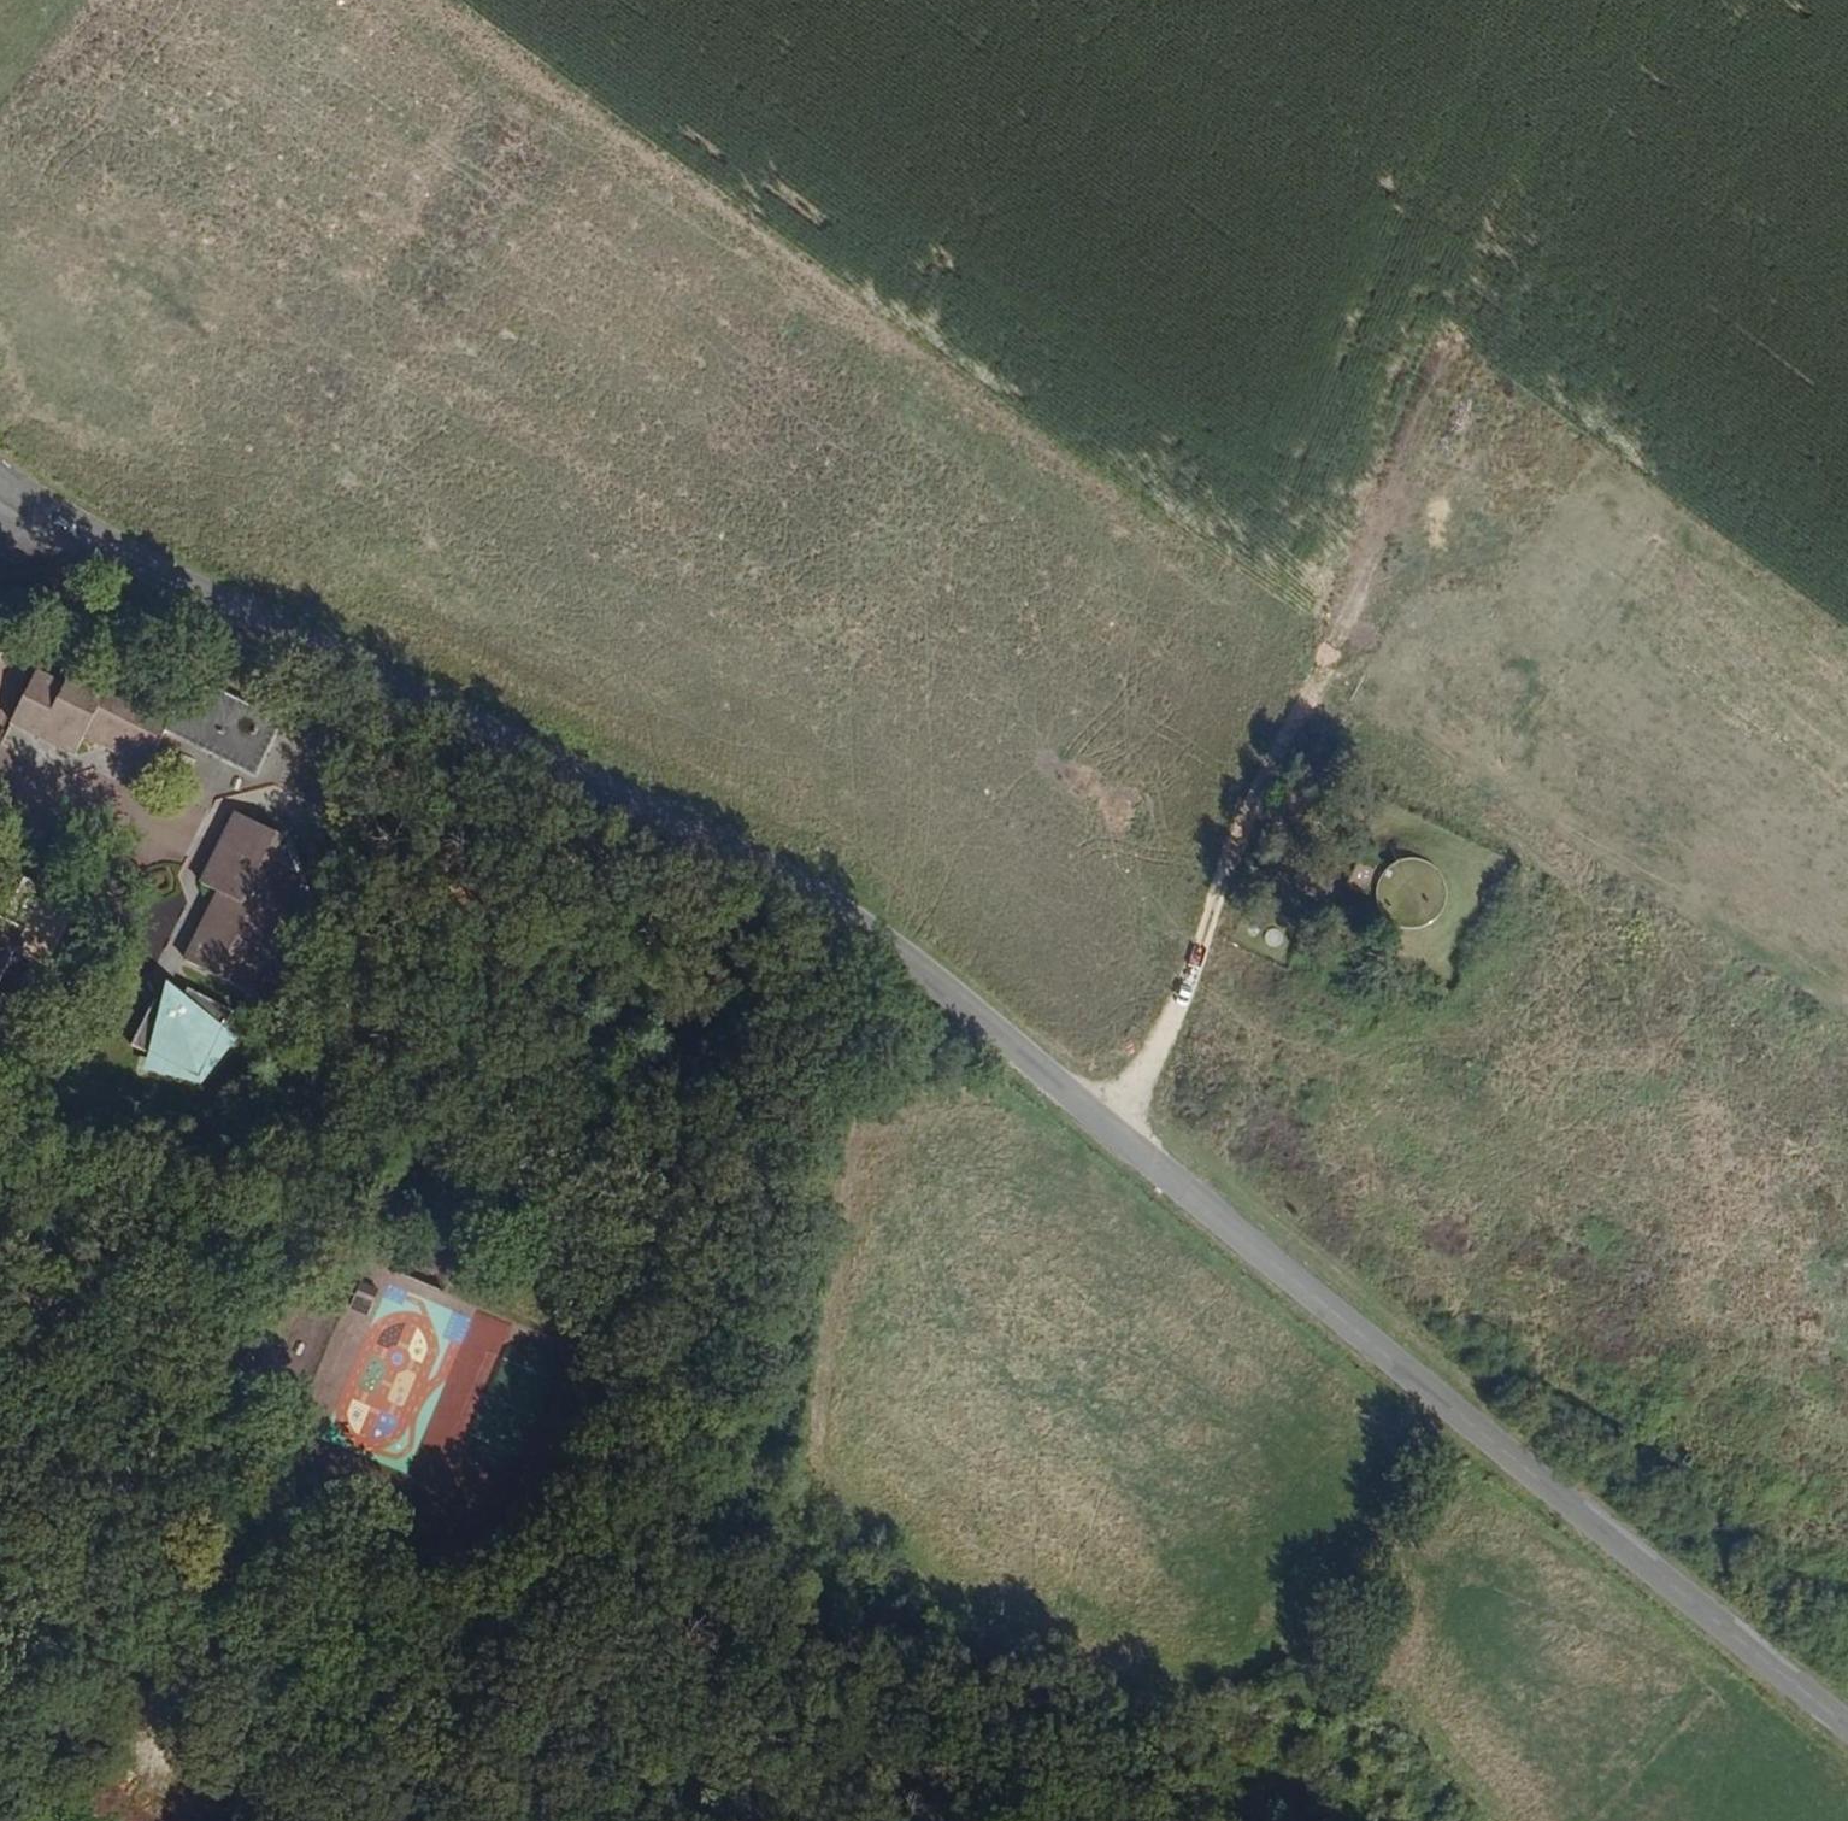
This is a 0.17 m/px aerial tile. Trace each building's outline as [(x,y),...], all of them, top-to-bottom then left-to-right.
[(51,671),(39,695),(44,698),(40,706),(20,696),(0,735),(0,748),(65,777),(75,751),(146,781),(164,739),(259,776),(280,716),(184,679),(166,716),(156,712),(158,701),(130,691),(101,698),(68,684),(66,679),(51,671)] [(275,828),(231,808),(194,882),(218,893),(188,961),(253,992),(265,962),(285,954),(275,935),(294,896),(311,887),(291,849),(271,838),(275,828)] [(1379,862),(1357,850),(1342,882),(1365,894),(1370,908),(1374,917),(1385,928),(1403,934),(1413,933),(1432,924),(1441,910),(1446,895),(1442,879),(1434,867),(1422,859),(1405,854),(1379,862)] [(0,914),(0,985),(17,948),(46,961),(79,902),(27,876),(5,916),(0,914)] [(209,1092),(233,1032),(223,1028),(229,1012),(162,985),(136,1050),(150,1055),(145,1067),(209,1092)] [(2,1056),(27,1007),(0,993),(0,1054),(2,1056)]
